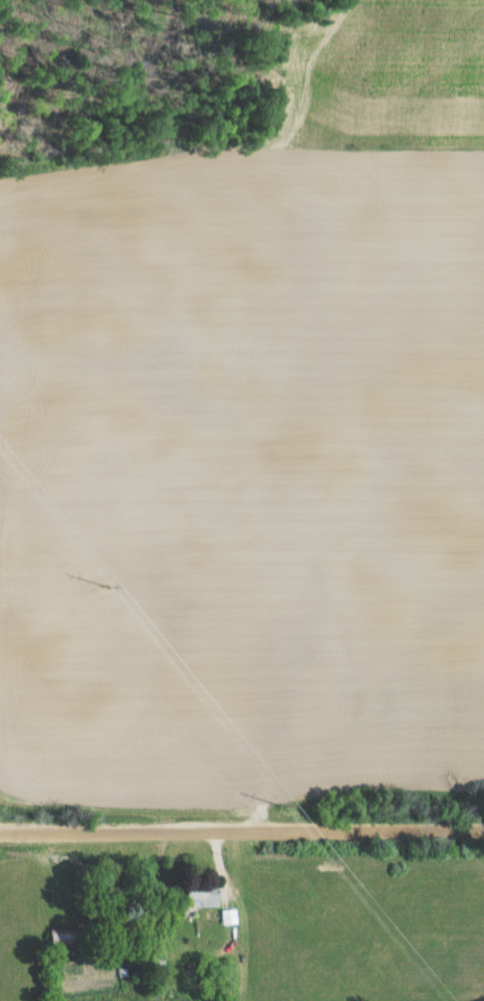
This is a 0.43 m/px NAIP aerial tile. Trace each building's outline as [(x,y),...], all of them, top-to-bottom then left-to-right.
[(191,906),(222,906),(222,886),(191,886),(191,906)] [(57,929),(57,944),(82,944),(82,929),(57,929)]
